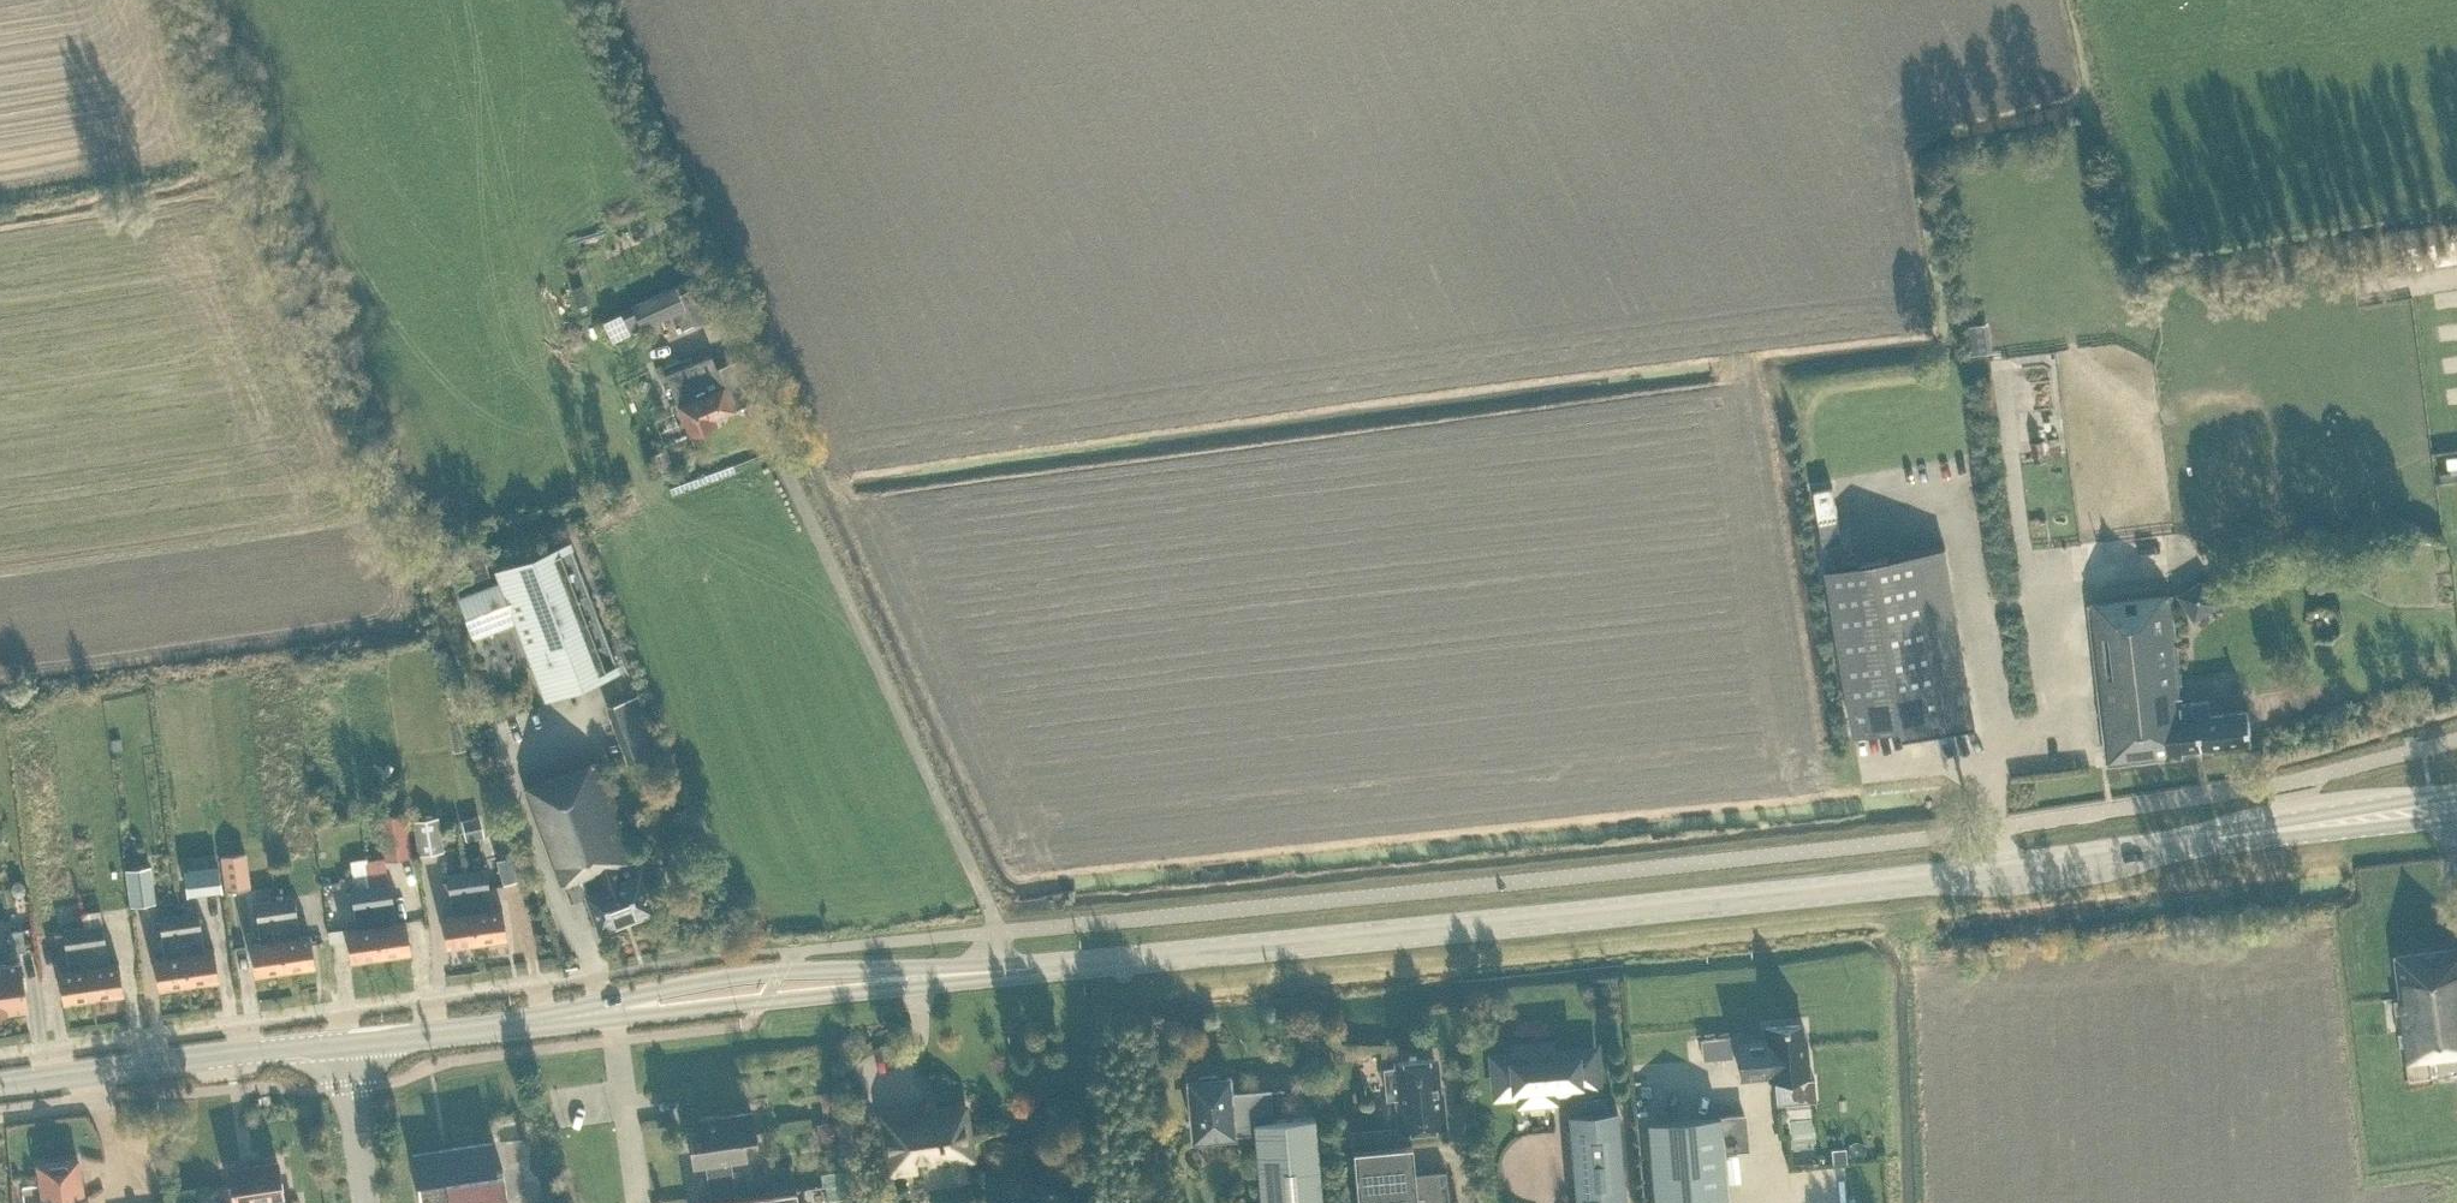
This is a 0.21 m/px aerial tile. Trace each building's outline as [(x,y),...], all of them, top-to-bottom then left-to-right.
[(717,311),(699,274),(674,285),(631,306),(642,328),(671,314),(679,329),(692,323),(717,311)] [(587,302),(581,284),(571,288),(577,305),(587,302)] [(673,394),(689,434),(715,423),(713,416),(733,408),(723,385),(718,375),(673,394)] [(2456,482),(2456,428),(2441,429),(2448,483),(2456,482)] [(2046,459),(2043,440),(2031,442),(2035,461),(2046,459)] [(515,618),(545,696),(617,668),(569,542),(496,570),(501,581),(459,598),(473,634),(515,618)] [(1975,727),(1970,696),(1945,547),(1826,567),(1854,735),(1901,727),(1903,739),(1921,736),(1926,728),(1934,734),(1975,727)] [(2194,613),(2221,598),(2207,572),(2180,586),(2194,613)] [(2183,689),(2174,602),(2173,592),(2091,601),(2101,698),(2183,689)] [(2183,689),(2101,698),(2109,763),(2183,755),(2183,750),(2256,742),(2253,712),(2213,717),(2211,698),(2185,701),(2183,689)] [(661,749),(639,693),(605,706),(627,762),(661,749)] [(638,872),(634,859),(598,761),(524,788),(560,884),(579,876),(580,879),(584,877),(588,891),(585,892),(598,929),(652,910),(638,872)] [(411,855),(405,812),(378,815),(384,859),(411,855)] [(479,814),(460,818),(465,839),(483,835),(479,814)] [(412,819),(417,854),(444,850),(439,815),(412,819)] [(224,889),(250,886),(246,852),(220,855),(224,889)] [(517,879),(511,854),(495,859),(501,883),(517,879)] [(156,902),(150,864),(124,868),(130,905),(156,902)] [(222,891),(218,864),(183,868),(186,895),(222,891)] [(475,940),(505,935),(501,907),(491,909),(485,869),(465,872),(475,940)] [(445,944),(475,940),(465,872),(445,875),(451,915),(440,916),(445,944)] [(389,882),(387,883),(369,886),(380,954),(409,950),(405,921),(395,922),(389,882)] [(380,954),(369,886),(352,888),(350,889),(356,928),(346,930),(347,939),(350,959),(380,954)] [(284,969),(314,964),(310,935),(300,936),(294,896),(275,899),(284,969)] [(255,973),(284,969),(275,899),(255,902),(260,942),(251,943),(255,973)] [(188,982),(217,978),(212,949),(203,950),(198,911),(178,914),(188,982)] [(158,987),(188,982),(178,914),(159,917),(165,956),(154,958),(158,987)] [(91,996),(120,992),(116,963),(107,964),(101,924),(82,927),(91,996)] [(62,1000),(91,996),(82,927),(62,930),(68,970),(58,971),(62,1000)] [(11,951),(25,949),(22,928),(8,930),(11,951)] [(2456,1059),(2456,948),(2396,956),(2402,1000),(2397,1001),(2405,1066),(2456,1059)] [(27,1007),(20,960),(0,962),(0,1010),(27,1007)] [(1807,1075),(1802,1022),(1764,1025),(1765,1038),(1737,1041),(1740,1077),(1768,1074),(1769,1078),(1807,1075)] [(1730,1037),(1703,1039),(1704,1058),(1732,1056),(1730,1037)] [(1509,1093),(1519,1092),(1519,1101),(1552,1098),(1551,1089),(1570,1088),(1572,1113),(1568,1113),(1575,1202),(1624,1202),(1616,1109),(1589,1111),(1587,1086),(1594,1086),(1591,1049),(1548,1052),(1548,1043),(1545,1043),(1545,1042),(1542,1042),(1542,1043),(1520,1045),(1520,1044),(1517,1044),(1517,1045),(1515,1046),(1516,1055),(1506,1056),(1495,1056),(1499,1093),(1509,1093)] [(1399,1129),(1444,1125),(1440,1090),(1436,1090),(1433,1057),(1397,1061),(1397,1066),(1383,1067),(1386,1096),(1396,1095),(1399,1129)] [(1186,1098),(1189,1138),(1235,1135),(1235,1133),(1253,1131),(1253,1142),(1258,1202),(1322,1202),(1315,1115),(1272,1119),(1271,1119),(1268,1088),(1227,1091),(1225,1076),(1216,1077),(1215,1074),(1196,1076),(1196,1079),(1185,1080),(1186,1098)] [(925,1156),(925,1161),(969,1155),(962,1107),(936,1110),(936,1113),(927,1115),(926,1107),(882,1113),(890,1170),(916,1167),(915,1157),(925,1156)] [(797,1200),(795,1189),(767,1193),(736,1197),(731,1160),(745,1158),(742,1135),(754,1133),(751,1111),(747,1112),(701,1118),(704,1141),(690,1143),(693,1165),(705,1163),(710,1201),(697,1202),(797,1202),(797,1200)] [(1647,1122),(1654,1202),(1727,1202),(1722,1149),(1746,1147),(1743,1114),(1647,1122)] [(830,1144),(843,1142),(839,1119),(816,1123),(818,1134),(830,1144)] [(492,1141),(413,1153),(420,1202),(469,1202),(507,1197),(503,1169),(496,1170),(492,1141)] [(1356,1202),(1445,1202),(1442,1169),(1413,1171),(1411,1142),(1351,1147),(1356,1202)] [(87,1194),(82,1195),(77,1158),(37,1163),(43,1201),(37,1201),(38,1202),(89,1202),(87,1194)] [(229,1169),(234,1202),(256,1202),(262,1202),(295,1202),(295,1201),(281,1202),(281,1197),(283,1197),(278,1162),(229,1169)]
